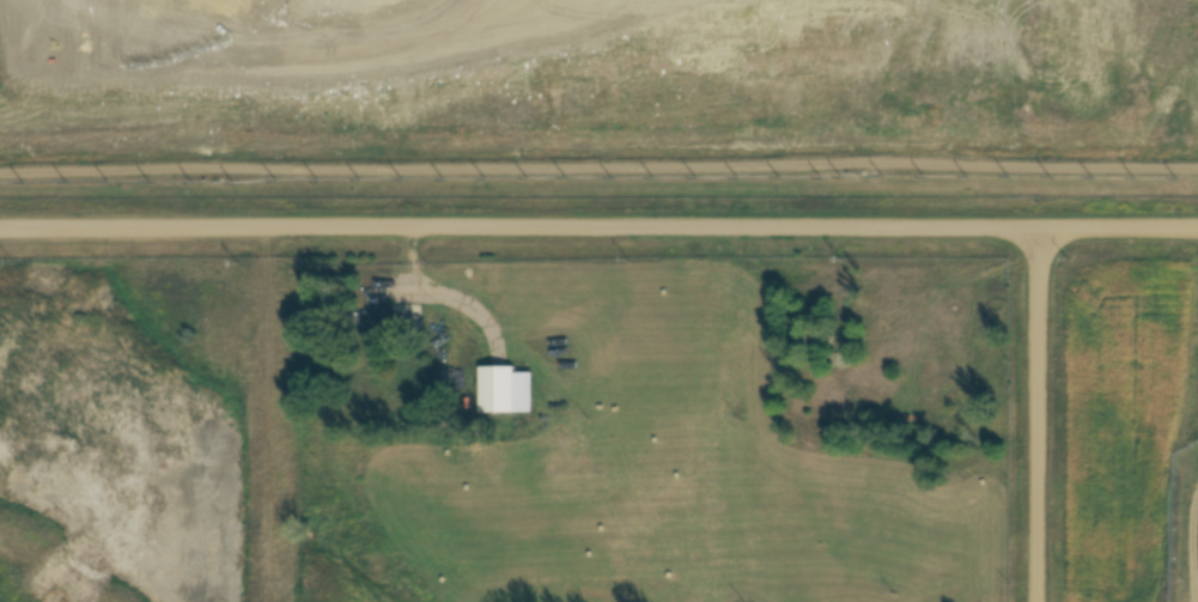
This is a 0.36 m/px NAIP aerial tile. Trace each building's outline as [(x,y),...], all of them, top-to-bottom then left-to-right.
[(423,303),(388,303),(388,313),(379,313),(379,302),(365,302),(365,317),(356,317),(356,358),(385,358),(385,329),(423,329),(423,303)] [(515,367),(479,367),(479,414),(533,414),(533,372),(515,372),(515,367)]
